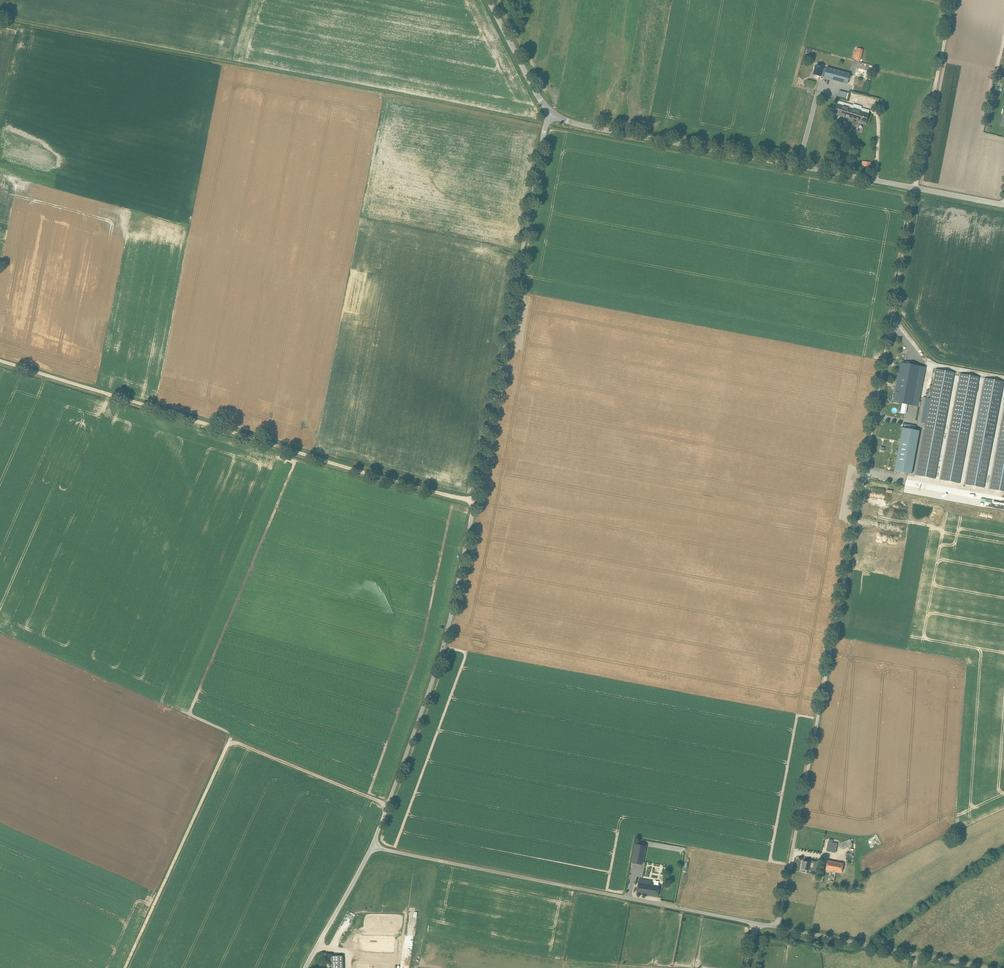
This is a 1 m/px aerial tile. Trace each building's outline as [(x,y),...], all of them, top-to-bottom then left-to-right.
[(854,60),(860,61),(863,49),(856,48),(854,58),(854,60)] [(816,66),(813,75),(820,76),(824,77),(824,78),(847,84),(850,74),(827,68),(826,69),(816,66)] [(995,77),(992,95),(1001,97),(1003,81),(1003,79),(995,77)] [(836,104),(833,114),(866,124),(869,114),(836,104)] [(920,366),(900,362),(893,402),(913,405),(920,366)] [(934,479),(954,373),(935,369),(915,475),(934,479)] [(959,483),(978,377),(959,374),(941,480),(959,483)] [(966,484),(984,487),(1003,381),(985,378),(966,484)] [(1003,491),(1003,414),(990,488),(1003,491)] [(902,428),(894,471),(911,474),(919,431),(902,428)] [(877,834),(870,838),(874,846),(881,842),(877,834)] [(646,846),(635,844),(632,863),(642,865),(646,846)] [(842,873),(844,862),(827,859),(825,870),(830,871),(828,881),(834,882),(836,872),(842,873)] [(810,862),(803,861),(801,869),(808,870),(809,867),(813,868),(814,863),(810,863),(810,862)] [(652,881),(639,879),(637,893),(658,897),(659,886),(651,885),(652,881)] [(393,940),(361,939),(361,951),(393,952),(393,940)] [(330,956),(331,967),(343,967),(343,956),(330,956)]
